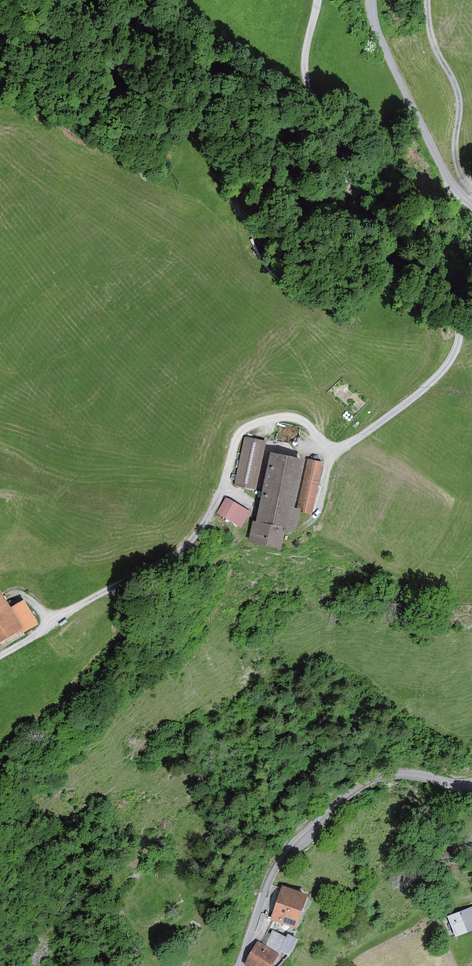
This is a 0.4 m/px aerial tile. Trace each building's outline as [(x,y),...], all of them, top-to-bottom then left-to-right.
[(266,442),(245,437),(234,486),(254,491),(266,442)] [(309,460),(273,452),(258,522),(286,528),(286,531),(298,533),(303,513),(313,515),(324,463),(309,459),(309,460)] [(251,511),(227,497),(217,513),(241,527),(251,511)] [(286,528),(258,522),(254,521),(250,540),(255,541),(254,543),(283,549),(286,531),(286,528)] [(22,630),(26,628),(13,607),(4,590),(0,593),(0,643),(22,630)] [(25,599),(13,607),(26,628),(22,630),(25,634),(40,624),(25,599)] [(312,895),(283,885),(272,919),(300,929),(312,895)] [(449,917),(458,938),(471,933),(471,908),(449,917)] [(287,937),(273,930),(266,946),(281,954),(283,952),(292,956),(301,939),(289,934),(287,937)] [(258,942),(245,965),(247,965),(274,965),(281,954),(266,946),(258,942)]
